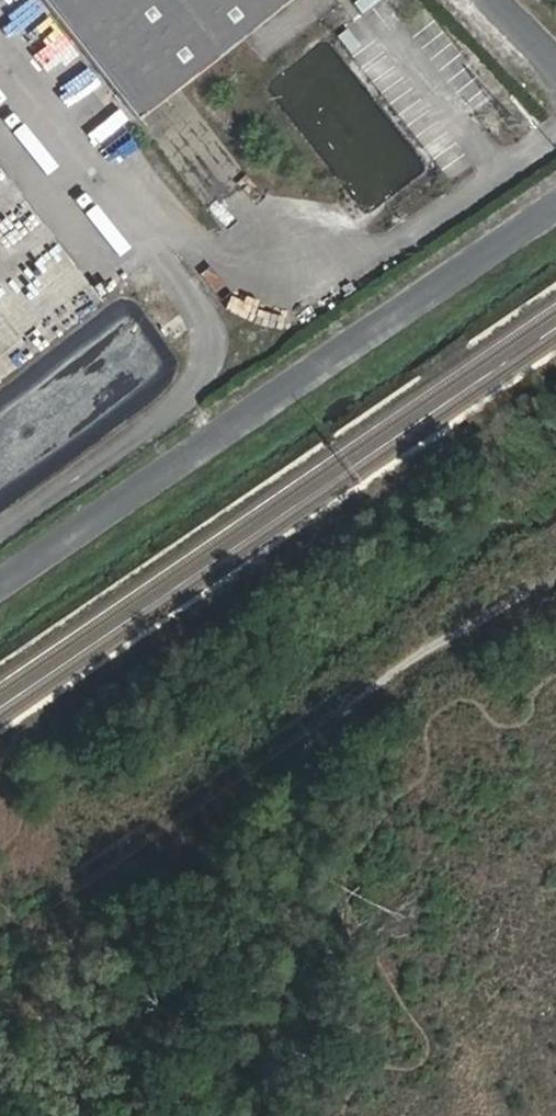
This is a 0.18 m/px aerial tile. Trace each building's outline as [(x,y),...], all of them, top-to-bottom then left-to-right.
[(27,0),(0,0),(0,4),(9,14),(27,0)] [(144,118),(297,0),(52,0),(144,118)]
